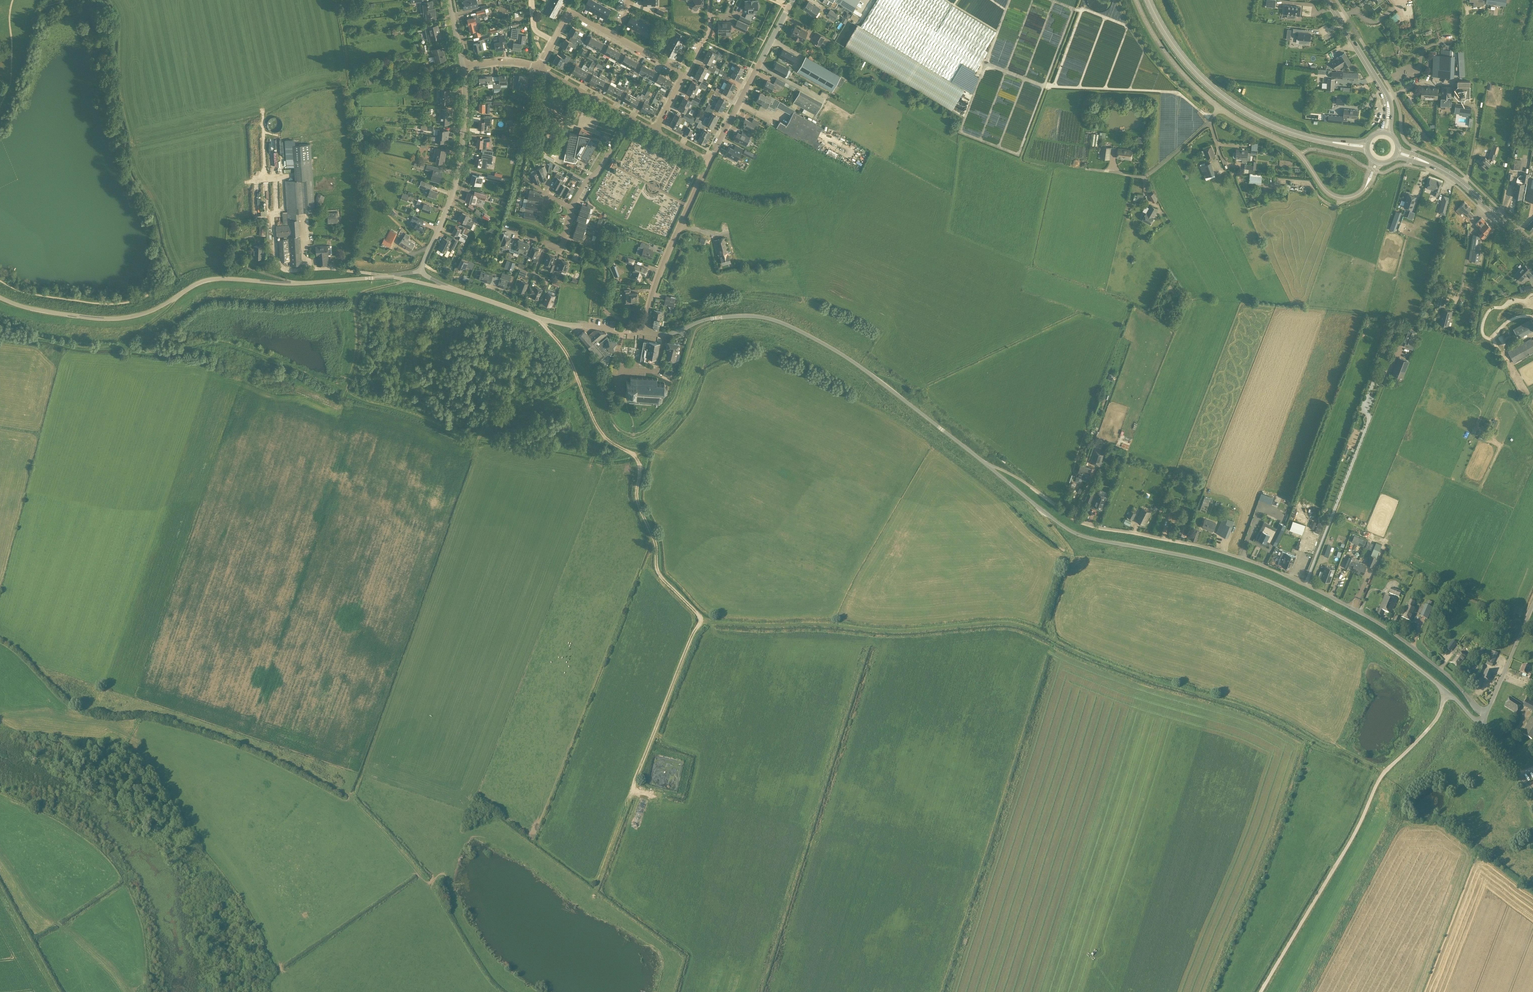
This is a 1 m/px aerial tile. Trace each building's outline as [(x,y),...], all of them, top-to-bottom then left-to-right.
[(426,12),(426,10),(430,10),(430,8),(433,8),(432,0),(423,1),(423,0),(411,0),(411,3),(420,2),(422,13),(425,12),(426,12)] [(465,10),(478,7),(476,0),(464,0),(463,0),(465,10)] [(594,1),(593,0),(588,0),(583,7),(589,10),(594,1)] [(692,7),(693,7),(693,9),(694,10),(696,10),(698,9),(698,7),(703,7),(703,0),(689,0),(689,1),(692,1),(692,7)] [(842,6),(852,12),(853,11),(860,0),(823,0),(825,2),(825,3),(831,7),(831,5),(836,8),(838,3),(842,5),(842,6)] [(861,26),(952,81),(963,62),(976,71),(988,52),(985,50),(996,31),(952,5),(945,0),(877,0),(861,26)] [(560,7),(550,1),(547,7),(557,12),(560,7)] [(595,13),(600,4),(594,1),(589,10),(595,13)] [(745,10),(747,10),(747,13),(745,18),(740,15),(738,20),(748,24),(750,20),(748,19),(749,16),(749,13),(753,13),(755,10),(757,10),(757,9),(758,9),(759,6),(758,3),(757,3),(757,1),(745,1),(745,10)] [(815,17),(821,8),(815,5),(809,1),(804,9),(810,13),(809,13),(815,17)] [(600,16),(605,7),(600,4),(595,13),(600,16)] [(1300,16),(1301,7),(1285,5),(1284,14),(1288,14),(1288,18),(1295,18),(1295,15),(1300,16)] [(426,12),(425,12),(426,20),(436,18),(435,7),(433,8),(430,8),(430,10),(426,10),(426,12)] [(468,19),(469,24),(477,22),(477,23),(481,22),(480,18),(487,16),(486,12),(489,12),(488,7),(481,9),(481,10),(476,11),(477,14),(473,15),(473,17),(468,19)] [(557,12),(547,7),(544,12),(554,18),(557,12)] [(605,7),(600,16),(606,19),(611,10),(605,7)] [(839,14),(834,11),(830,9),(827,15),(835,20),(839,14)] [(1396,12),(1392,16),(1397,21),(1400,17),(1396,12)] [(852,13),(850,18),(857,22),(860,17),(852,13)] [(632,29),(637,19),(631,16),(626,26),(632,29)] [(637,32),(642,22),(637,19),(632,29),(637,32)] [(737,21),(736,24),(740,26),(739,28),(745,30),(747,26),(737,21)] [(469,24),(470,32),(473,31),(474,37),(481,36),(480,29),(479,30),(477,23),(477,22),(469,24)] [(642,35),(648,25),(642,22),(637,32),(642,35)] [(718,27),(717,27),(717,30),(718,30),(718,32),(722,32),(722,35),(726,35),(726,32),(730,32),(730,26),(734,26),(735,27),(735,25),(734,25),(730,25),(730,22),(726,22),(726,23),(723,23),(723,22),(718,22),(718,27)] [(428,27),(429,34),(431,33),(432,38),(435,37),(436,38),(441,37),(439,32),(438,32),(437,25),(428,27)] [(512,28),(511,38),(518,39),(519,29),(521,29),(521,25),(518,25),(518,27),(516,27),(516,28),(512,28)] [(648,25),(642,35),(648,38),(653,28),(648,25)] [(583,45),(584,43),(583,43),(587,36),(585,35),(583,38),(581,37),(581,36),(577,33),(579,30),(572,26),(568,33),(572,35),(570,38),(578,42),(583,45)] [(483,30),(484,35),(497,32),(497,31),(504,30),(504,27),(497,29),(496,27),(483,30)] [(797,40),(798,39),(802,41),(807,32),(800,28),(800,29),(794,27),(794,28),(793,28),(792,28),(791,31),(791,32),(791,33),(791,34),(794,36),(793,38),(797,40)] [(1308,33),(1302,33),(1302,29),(1293,28),(1293,32),(1298,33),(1298,38),(1300,39),(1299,43),(1309,44),(1309,40),(1310,40),(1310,34),(1308,33)] [(673,37),(682,42),(685,37),(676,31),(673,37)] [(828,39),(820,34),(816,32),(813,38),(815,39),(813,42),(820,46),(825,38),(826,39),(825,40),(827,41),(828,39)] [(519,43),(513,42),(512,49),(520,50),(521,44),(525,44),(526,35),(520,35),(519,43)] [(503,44),(506,43),(505,36),(499,37),(500,41),(494,42),(496,50),(504,48),(503,44)] [(583,43),(584,43),(587,45),(587,44),(593,47),(597,40),(591,36),(590,37),(588,36),(587,36),(583,43)] [(682,42),(673,37),(670,42),(679,48),(682,42)] [(7,38),(0,40),(0,45),(1,48),(9,46),(7,38)] [(574,48),(578,42),(570,38),(568,41),(565,39),(562,46),(568,50),(570,46),(574,48)] [(478,43),(473,44),(475,51),(483,50),(481,40),(478,41),(478,43)] [(597,40),(593,47),(599,50),(598,51),(601,53),(605,45),(603,43),(597,40)] [(679,48),(670,42),(667,48),(676,53),(679,48)] [(610,56),(614,49),(608,46),(605,45),(601,53),(604,54),(604,53),(610,56)] [(23,59),(26,48),(20,46),(17,57),(23,59)] [(434,54),(435,54),(437,61),(446,59),(444,54),(442,47),(433,50),(434,54)] [(676,53),(667,48),(664,53),(673,59),(676,53)] [(614,49),(610,56),(616,59),(613,65),(616,66),(617,65),(617,64),(622,54),(620,53),(620,52),(614,49)] [(717,51),(716,53),(709,49),(706,55),(713,58),(716,60),(718,57),(721,59),(724,54),(717,51)] [(779,56),(786,60),(786,61),(792,64),(796,56),(786,51),(786,52),(782,50),(779,56)] [(1452,51),(1440,51),(1440,55),(1433,55),(1432,76),(1454,77),(1455,56),(1452,55),(1452,51)] [(1336,70),(1344,65),(1345,67),(1351,63),(1345,52),(1336,57),(1337,58),(1331,61),(1336,70)] [(562,61),(567,63),(570,57),(563,53),(561,57),(557,54),(553,62),(561,66),(562,66),(563,66),(564,65),(564,64),(564,63),(563,62),(562,62),(562,61)] [(627,65),(631,58),(625,55),(622,54),(617,64),(617,65),(620,66),(622,62),(627,65)] [(706,55),(702,60),(710,64),(709,66),(718,71),(719,72),(720,70),(717,68),(717,67),(713,66),(715,63),(711,61),(713,58),(706,55)] [(841,76),(806,56),(797,71),(832,91),(841,76)] [(631,58),(627,65),(631,68),(629,73),(633,75),(639,63),(637,62),(637,61),(631,58)] [(733,70),(741,74),(744,68),(737,64),(738,62),(731,58),(729,61),(733,63),(732,65),(735,67),(733,70)] [(578,75),(582,68),(576,65),(577,64),(574,62),(569,70),(572,71),(571,72),(578,75)] [(788,69),(776,62),(776,63),(775,63),(774,65),(774,66),(772,70),(784,77),(788,69)] [(974,74),(976,71),(963,62),(952,81),(973,93),(979,77),(974,74)] [(644,75),(648,67),(642,64),(642,65),(639,63),(633,75),(634,74),(639,76),(640,73),(644,75)] [(715,70),(709,66),(708,69),(700,65),(697,71),(705,74),(706,71),(709,73),(711,71),(714,73),(715,71),(715,70)] [(582,68),(578,75),(584,78),(586,79),(591,70),(586,67),(585,70),(582,68)] [(648,67),(644,75),(643,78),(649,81),(648,82),(648,83),(650,84),(652,81),(656,73),(654,71),(648,67)] [(595,84),(599,77),(596,76),(597,73),(597,72),(594,71),(594,70),(592,69),(592,70),(591,70),(586,79),(589,80),(588,81),(595,84)] [(741,74),(733,70),(732,73),(729,71),(728,74),(724,72),(724,73),(721,71),(720,73),(730,78),(730,79),(732,76),(738,80),(741,74)] [(705,74),(697,71),(694,76),(702,80),(701,83),(707,86),(709,83),(705,81),(706,79),(703,77),(705,74)] [(881,77),(887,81),(889,76),(890,74),(885,72),(884,73),(881,77)] [(1358,73),(1331,72),(1331,78),(1342,78),(1342,79),(1357,80),(1358,73)] [(661,84),(665,77),(659,73),(659,74),(656,73),(652,81),(655,82),(654,84),(660,87),(661,84)] [(725,86),(732,90),(735,84),(729,80),(730,78),(720,73),(719,75),(722,76),(722,75),(723,76),(722,77),(725,79),(724,82),(726,83),(725,86)] [(599,77),(595,84),(601,88),(601,87),(603,88),(608,80),(608,81),(609,79),(601,74),(599,77)] [(499,75),(499,80),(496,80),(497,91),(499,91),(500,88),(500,84),(507,83),(507,75),(499,75)] [(527,82),(528,77),(527,77),(528,76),(525,75),(524,76),(519,75),(519,77),(515,76),(514,75),(513,86),(514,86),(514,85),(517,86),(517,87),(521,88),(522,84),(526,85),(527,82)] [(479,78),(479,85),(483,84),(483,85),(484,85),(485,86),(488,86),(488,84),(487,80),(492,80),(492,76),(483,76),(483,77),(479,78)] [(665,77),(661,84),(660,87),(667,90),(668,88),(667,87),(671,80),(665,77)] [(767,80),(763,87),(770,91),(773,86),(778,89),(780,85),(782,86),(783,85),(785,82),(777,78),(773,84),(767,80)] [(612,94),(616,86),(610,83),(611,82),(608,81),(608,80),(603,88),(606,90),(612,94)] [(1470,81),(1457,80),(1457,91),(1457,94),(1459,97),(1462,97),(1464,97),(1469,97),(1470,81)] [(692,81),(689,87),(696,90),(698,87),(701,89),(702,88),(705,89),(707,86),(701,83),(700,85),(695,82),(695,83),(694,82),(692,81)] [(795,88),(785,82),(783,85),(794,90),(795,88)] [(616,86),(612,94),(618,97),(618,96),(620,98),(626,87),(624,86),(623,87),(617,84),(616,87),(616,86)] [(732,90),(725,86),(723,89),(721,88),(720,89),(717,88),(715,90),(712,88),(711,89),(721,94),(722,92),(729,96),(732,90)] [(1451,102),(1452,87),(1446,86),(1446,98),(1444,98),(1444,102),(1440,102),(1440,106),(1441,106),(1441,108),(1445,108),(1445,110),(1450,110),(1451,106),(1451,102)] [(629,103),(633,96),(630,94),(631,91),(629,90),(630,89),(626,87),(620,98),(623,99),(623,100),(629,103)] [(696,90),(689,87),(686,92),(694,96),(692,99),(699,102),(701,99),(697,97),(698,95),(695,93),(696,90)] [(1421,98),(1437,99),(1438,87),(1421,87),(1421,98)] [(451,89),(438,89),(439,89),(439,96),(440,96),(440,103),(449,103),(449,96),(448,96),(449,89),(451,89)] [(717,102),(724,106),(727,100),(720,96),(721,94),(711,89),(711,90),(715,92),(713,94),(716,96),(716,98),(718,99),(717,102)] [(793,102),(816,115),(822,103),(800,90),(793,102)] [(760,93),(756,100),(761,103),(765,96),(760,93)] [(633,96),(629,103),(635,106),(638,107),(643,97),(644,97),(645,95),(642,94),(641,96),(638,94),(636,97),(633,96)] [(762,103),(761,105),(771,111),(772,110),(775,111),(777,107),(791,115),(786,125),(780,121),(776,128),(797,139),(798,138),(812,145),(812,146),(816,149),(820,142),(815,139),(821,127),(817,125),(818,122),(814,120),(812,122),(794,112),(795,109),(767,94),(766,96),(765,96),(761,103),(762,103)] [(646,112),(650,105),(648,103),(649,101),(646,99),(644,97),(643,97),(638,107),(640,109),(646,112)] [(684,97),(681,103),(691,108),(694,104),(697,105),(699,102),(692,99),(691,101),(684,97)] [(479,103),(479,111),(485,111),(486,111),(486,113),(490,113),(490,105),(493,105),(503,105),(503,101),(493,101),(486,101),(486,103),(485,103),(479,103)] [(724,106),(717,102),(715,105),(712,104),(712,105),(708,104),(707,107),(713,110),(714,108),(721,112),(724,106)] [(691,108),(681,103),(678,109),(686,113),(685,116),(691,118),(692,115),(689,113),(691,108)] [(650,105),(646,112),(652,116),(657,106),(655,104),(654,107),(650,105)] [(708,118),(716,122),(719,116),(712,112),(713,110),(707,107),(705,110),(708,112),(707,114),(710,115),(708,118)] [(1470,114),(1471,109),(1459,107),(1459,113),(1463,113),(1462,115),(1466,116),(1466,114),(1470,114)] [(440,117),(442,117),(441,124),(449,124),(449,115),(447,115),(447,108),(441,108),(440,117)] [(1343,120),(1347,120),(1347,117),(1357,118),(1358,110),(1344,109),(1343,116),(1328,115),(1325,115),(1324,121),(1342,123),(1343,120)] [(691,118),(685,116),(684,118),(675,113),(672,119),(681,124),(683,121),(684,121),(685,122),(686,120),(689,122),(691,118)] [(274,117),(273,117),(272,117),(271,117),(271,118),(270,118),(269,119),(269,120),(268,120),(268,121),(268,122),(267,123),(267,124),(267,125),(268,126),(268,127),(268,128),(269,129),(270,130),(271,131),(272,131),(273,132),(274,132),(275,132),(276,132),(277,132),(278,131),(279,131),(280,130),(281,130),(281,129),(282,128),(282,127),(283,126),(283,125),(283,124),(283,123),(283,122),(282,121),(282,120),(281,119),(280,118),(279,118),(279,117),(278,117),(277,117),(276,117),(275,116),(274,117)] [(708,118),(706,117),(703,121),(700,120),(698,123),(705,126),(706,124),(713,128),(716,122),(708,118)] [(478,129),(484,129),(487,130),(487,125),(491,126),(492,118),(491,118),(486,118),(484,118),(484,121),(479,121),(478,129)] [(756,127),(759,122),(753,119),(751,121),(745,118),(743,121),(745,122),(745,123),(743,128),(751,132),(754,126),(756,127)] [(680,127),(681,124),(672,119),(669,125),(676,128),(680,130),(681,128),(680,127)] [(707,138),(710,132),(704,129),(705,126),(698,123),(697,126),(700,128),(699,130),(702,131),(700,134),(707,138)] [(578,134),(569,133),(564,160),(576,163),(579,158),(587,162),(599,139),(590,137),(591,134),(581,128),(580,129),(580,130),(579,131),(579,132),(578,134)] [(435,142),(445,143),(445,139),(447,139),(448,130),(439,129),(437,129),(437,135),(436,135),(435,142)] [(733,139),(734,139),(745,145),(747,146),(750,145),(752,141),(751,139),(749,138),(750,136),(744,133),(743,135),(737,132),(736,135),(735,135),(734,135),(733,138),(733,139)] [(700,134),(698,133),(697,136),(696,136),(695,138),(697,140),(704,144),(707,138),(700,134)] [(482,139),(477,139),(477,143),(476,144),(476,146),(477,146),(477,147),(482,147),(482,151),(483,151),(483,154),(493,155),(493,151),(486,150),(487,142),(491,141),(490,138),(482,139)] [(289,261),(289,265),(302,265),(299,213),(315,212),(312,158),(311,144),(287,146),(288,167),(295,166),(296,180),(286,181),(287,212),(282,212),(283,225),(276,226),(277,237),(287,236),(287,238),(279,239),(280,257),(281,262),(289,261)] [(1109,159),(1111,147),(1106,146),(1106,144),(1099,144),(1099,146),(1101,146),(1100,158),(1109,159)] [(726,155),(735,160),(737,161),(743,149),(737,145),(735,150),(730,147),(726,155)] [(1485,157),(1481,162),(1486,168),(1491,162),(1490,162),(1493,159),(1495,159),(1496,154),(1499,146),(1492,145),(1489,158),(1488,159),(1485,157)] [(1204,149),(1207,158),(1215,155),(1211,146),(1204,149)] [(435,148),(434,153),(437,154),(436,162),(444,164),(446,150),(435,148)] [(1132,159),(1133,150),(1118,148),(1117,157),(1132,159)] [(1247,159),(1248,150),(1236,149),(1236,153),(1234,153),(1233,154),(1233,156),(1234,157),(1242,158),(1241,162),(1247,163),(1247,159)] [(554,159),(544,153),(542,156),(553,162),(554,159)] [(482,158),(475,157),(474,165),(481,166),(482,161),(486,162),(486,163),(491,163),(492,157),(482,155),(482,158)] [(1520,170),(1522,160),(1511,159),(1510,163),(1511,163),(1511,169),(1520,170)] [(1256,161),(1252,161),(1251,165),(1245,165),(1244,173),(1248,173),(1255,173),(1255,169),(1256,169),(1256,161)] [(1215,174),(1211,163),(1206,164),(1205,163),(1200,165),(1201,166),(1200,167),(1200,169),(1201,169),(1205,178),(1206,180),(1215,177),(1214,174),(1215,174)] [(439,172),(440,168),(427,164),(425,169),(433,171),(430,180),(439,182),(441,173),(439,172)] [(547,179),(545,175),(546,175),(547,172),(544,166),(542,167),(536,169),(537,172),(541,181),(547,179)] [(537,172),(531,174),(531,173),(528,175),(530,179),(533,180),(534,180),(535,184),(541,181),(537,172)] [(558,189),(562,180),(563,181),(564,177),(561,175),(556,173),(552,180),(555,182),(552,186),(553,187),(553,188),(556,189),(557,189),(558,189)] [(1262,174),(1250,173),(1249,183),(1261,184),(1261,180),(1263,181),(1263,178),(1262,178),(1262,174)] [(1522,198),(1524,184),(1524,182),(1527,183),(1529,174),(1523,173),(1522,181),(1516,180),(1516,183),(1513,197),(1522,198)] [(487,179),(501,182),(501,181),(510,183),(510,179),(502,177),(494,176),(494,175),(488,174),(487,179)] [(481,186),(483,176),(479,175),(479,176),(472,175),(470,183),(481,186)] [(1430,178),(1426,188),(1434,191),(1433,195),(1437,197),(1442,182),(1438,180),(1437,181),(1430,178)] [(419,187),(429,191),(428,195),(427,197),(430,199),(431,196),(435,197),(437,191),(431,189),(433,185),(421,180),(419,187)] [(562,195),(566,186),(563,184),(564,181),(563,181),(562,180),(558,189),(556,192),(562,195)] [(566,186),(562,195),(567,198),(569,193),(572,194),(576,187),(575,186),(574,188),(571,186),(570,188),(566,186)] [(540,195),(537,194),(538,191),(530,189),(529,192),(527,199),(528,199),(536,200),(538,201),(539,196),(540,196),(540,195)] [(465,200),(474,203),(475,197),(485,200),(486,195),(475,191),(474,194),(468,192),(465,200)] [(318,193),(315,203),(322,205),(325,196),(318,193)] [(1149,195),(1153,202),(1157,200),(1154,193),(1149,195)] [(1412,209),(1416,197),(1408,194),(1403,206),(1412,209)] [(528,199),(527,202),(525,208),(526,208),(534,210),(536,210),(537,206),(538,206),(538,204),(535,203),(536,200),(528,199)] [(1470,218),(1473,214),(1469,210),(1471,208),(1464,201),(1456,210),(1460,215),(1464,211),(1470,218)] [(589,213),(590,208),(592,208),(593,206),(588,202),(586,206),(582,204),(580,210),(584,211),(589,213)] [(1445,215),(1448,204),(1442,202),(1439,213),(1445,215)] [(421,209),(429,212),(432,206),(423,203),(421,209)] [(1142,219),(1150,224),(1154,217),(1158,209),(1150,205),(1146,213),(1142,219)] [(525,211),(524,217),(535,220),(535,219),(536,219),(537,216),(535,216),(535,215),(536,215),(536,214),(536,213),(533,213),(534,210),(526,208),(525,211)] [(267,215),(268,215),(267,210),(261,211),(261,215),(259,215),(260,219),(262,219),(262,215),(267,215)] [(591,213),(589,213),(584,211),(580,210),(578,215),(587,218),(589,219),(591,213)] [(1389,229),(1395,231),(1401,212),(1395,210),(1389,229)] [(328,224),(338,223),(338,212),(327,213),(328,224)] [(459,215),(457,219),(465,222),(463,225),(470,229),(473,222),(470,221),(471,218),(468,217),(469,215),(462,212),(461,216),(459,215)] [(419,218),(413,215),(410,222),(412,223),(412,224),(415,226),(414,228),(422,232),(424,226),(422,224),(417,222),(419,218)] [(587,223),(585,223),(587,218),(578,215),(576,220),(585,223),(587,223)] [(1491,231),(1489,230),(1491,227),(1481,217),(1475,223),(1482,230),(1478,234),(1483,239),(1491,231)] [(590,225),(587,223),(585,223),(576,220),(578,221),(576,225),(584,228),(585,229),(586,226),(589,227),(590,225)] [(585,229),(584,228),(576,225),(575,231),(583,234),(585,229)] [(452,233),(457,235),(460,236),(459,240),(464,242),(467,235),(463,233),(465,228),(463,227),(462,229),(455,226),(452,233)] [(392,243),(397,233),(390,230),(387,237),(385,236),(382,243),(385,244),(389,246),(390,247),(392,243)] [(581,239),(582,236),(585,237),(586,235),(583,234),(575,231),(573,236),(577,237),(576,240),(582,242),(583,239),(581,239)] [(404,247),(409,240),(408,239),(410,236),(406,233),(399,244),(404,247)] [(502,246),(507,248),(510,249),(512,243),(509,242),(511,238),(508,237),(508,236),(504,234),(500,244),(503,245),(502,246)] [(1472,235),(1469,260),(1478,262),(1480,251),(1477,250),(1480,236),(1472,235)] [(443,237),(438,249),(446,253),(444,256),(447,257),(450,252),(447,250),(449,247),(453,249),(454,247),(458,240),(455,239),(453,238),(451,241),(446,239),(443,237)] [(720,257),(722,264),(730,261),(728,254),(730,254),(725,237),(714,240),(718,257),(720,257)] [(513,240),(512,243),(509,250),(518,254),(520,251),(524,241),(519,239),(518,240),(517,242),(513,240)] [(409,240),(404,247),(410,251),(414,243),(409,240)] [(530,251),(527,250),(529,244),(529,243),(524,241),(520,251),(523,252),(522,255),(528,258),(529,255),(530,251)] [(647,257),(651,258),(653,251),(648,249),(649,245),(641,242),(639,246),(643,248),(641,256),(647,258),(647,257)] [(254,245),(254,257),(263,257),(264,245),(254,245)] [(328,254),(330,254),(330,245),(327,245),(316,246),(316,255),(317,255),(317,265),(328,265),(328,254)] [(536,255),(539,248),(539,247),(535,246),(535,247),(532,246),(529,255),(533,257),(531,260),(537,262),(539,256),(536,255)] [(544,264),(550,266),(548,270),(552,271),(554,264),(552,263),(554,256),(548,254),(544,264)] [(462,258),(458,268),(462,269),(463,267),(465,268),(466,266),(472,269),(474,263),(470,261),(462,258)] [(559,266),(557,265),(555,270),(561,272),(562,270),(565,271),(566,271),(568,266),(567,266),(568,262),(562,260),(559,266)] [(509,261),(506,268),(513,271),(515,263),(509,261)] [(639,281),(642,275),(645,276),(647,268),(635,264),(632,271),(634,272),(632,278),(639,281)] [(615,277),(619,276),(616,265),(611,267),(615,277)] [(1515,275),(1516,276),(1519,280),(1520,279),(1521,281),(1526,275),(1529,278),(1532,275),(1529,272),(1530,271),(1527,268),(1528,267),(1525,265),(1525,266),(1524,265),(1515,275)] [(492,276),(492,275),(481,271),(480,275),(478,274),(477,275),(476,277),(477,278),(478,279),(490,283),(490,282),(497,285),(497,286),(500,278),(500,279),(492,276)] [(500,278),(497,286),(505,288),(508,279),(510,280),(511,276),(502,273),(500,278)] [(521,281),(518,290),(521,291),(521,292),(523,293),(523,292),(524,293),(528,283),(521,281)] [(1531,284),(1524,286),(1524,287),(1519,288),(1521,293),(1532,289),(1531,284)] [(533,289),(530,288),(528,293),(532,294),(531,297),(538,299),(542,289),(535,287),(534,290),(533,289)] [(638,301),(638,293),(630,293),(630,290),(624,290),(625,303),(632,303),(632,301),(638,301)] [(551,306),(552,306),(553,305),(554,303),(553,302),(552,302),(555,296),(547,293),(543,303),(551,306)] [(1438,295),(1435,305),(1443,307),(1446,297),(1438,295)] [(670,306),(669,308),(673,309),(676,297),(671,296),(671,297),(666,296),(664,305),(670,306)] [(1442,308),(1439,323),(1448,325),(1452,311),(1442,308)] [(652,318),(652,319),(653,318),(654,318),(660,320),(663,320),(664,316),(663,315),(662,314),(662,311),(654,310),(652,318)] [(652,319),(651,324),(652,327),(654,329),(658,330),(659,325),(663,326),(664,321),(663,320),(660,320),(654,318),(653,318),(652,319)] [(1513,329),(1518,338),(1532,330),(1532,323),(1531,319),(1513,329)] [(1411,344),(1416,332),(1408,329),(1403,341),(1406,342),(1404,347),(1412,350),(1414,345),(1411,344)] [(607,333),(606,332),(596,330),(593,330),(588,335),(584,330),(578,336),(588,347),(588,348),(589,349),(590,350),(593,354),(595,356),(600,361),(608,354),(607,354),(608,352),(604,350),(603,350),(605,345),(603,343),(608,338),(607,337),(599,344),(598,343),(600,341),(599,340),(607,333)] [(1502,335),(1506,343),(1513,340),(1508,331),(1502,335)] [(1514,362),(1532,351),(1532,339),(1532,340),(1531,338),(1508,351),(1514,362)] [(613,353),(613,352),(614,350),(617,342),(608,339),(604,349),(604,350),(608,352),(607,354),(608,354),(612,355),(613,353)] [(657,359),(659,344),(649,342),(646,341),(643,341),(641,355),(640,360),(653,363),(656,363),(657,359)] [(675,367),(677,366),(678,362),(679,362),(680,356),(676,356),(679,344),(667,341),(666,348),(667,348),(664,359),(671,361),(670,364),(671,366),(675,367)] [(1398,357),(1390,376),(1401,381),(1409,361),(1398,357)] [(626,390),(625,391),(626,392),(627,393),(629,393),(629,398),(628,399),(629,400),(630,399),(635,399),(635,400),(636,400),(636,399),(637,399),(636,403),(649,404),(649,400),(650,400),(650,401),(651,401),(651,400),(654,401),(654,402),(654,403),(656,403),(657,402),(657,401),(659,401),(659,402),(660,402),(659,401),(661,399),(662,400),(662,399),(662,396),(663,395),(662,395),(661,394),(663,394),(663,395),(664,395),(664,393),(666,391),(667,392),(668,391),(666,391),(666,387),(668,387),(668,386),(666,387),(664,384),(665,383),(664,383),(663,384),(660,384),(660,382),(659,384),(656,383),(656,380),(657,379),(657,378),(656,379),(652,379),(652,378),(651,379),(647,378),(647,377),(646,377),(646,378),(642,378),(642,377),(641,378),(637,378),(637,376),(636,376),(636,378),(631,377),(631,376),(630,376),(630,377),(629,377),(629,378),(630,378),(630,382),(628,381),(627,380),(626,381),(627,382),(626,390)] [(1477,439),(1478,439),(1485,442),(1488,436),(1482,433),(1480,437),(1479,437),(1479,436),(1477,439)] [(1095,449),(1090,463),(1099,466),(1101,461),(1102,461),(1105,452),(1095,449)] [(1081,464),(1079,470),(1084,472),(1084,474),(1089,475),(1091,468),(1085,466),(1087,461),(1082,460),(1081,464)] [(1076,477),(1087,481),(1089,475),(1084,474),(1084,472),(1079,470),(1076,477)] [(1094,492),(1089,490),(1085,501),(1090,503),(1094,492)] [(1272,504),(1274,497),(1261,492),(1259,499),(1272,504)] [(1107,497),(1098,493),(1093,506),(1102,510),(1107,497)] [(1145,525),(1151,512),(1142,508),(1136,520),(1145,525)] [(1131,510),(1128,517),(1133,520),(1136,513),(1131,510)] [(1222,517),(1216,533),(1228,537),(1234,521),(1222,517)] [(1205,519),(1202,527),(1212,531),(1216,523),(1205,519)] [(1319,521),(1315,531),(1320,534),(1325,523),(1319,521)] [(1186,536),(1189,525),(1179,522),(1176,533),(1186,536)] [(1276,530),(1265,525),(1258,539),(1265,542),(1267,539),(1271,541),(1270,542),(1276,545),(1286,527),(1279,523),(1276,530)] [(1354,536),(1351,542),(1357,545),(1359,538),(1354,536)] [(1357,544),(1364,547),(1366,541),(1360,538),(1357,544)] [(1328,545),(1324,556),(1328,557),(1330,554),(1332,554),(1334,547),(1328,545)] [(1371,554),(1367,564),(1373,567),(1377,557),(1379,551),(1374,548),(1371,555),(1371,554)] [(1286,552),(1282,551),(1280,556),(1294,561),(1296,556),(1286,552)] [(1352,569),(1351,570),(1354,571),(1358,563),(1355,561),(1354,562),(1353,561),(1354,557),(1349,555),(1344,567),(1345,567),(1344,568),(1348,570),(1349,569),(1350,568),(1352,569)] [(1279,559),(1283,561),(1282,565),(1291,568),(1294,561),(1280,556),(1279,559)] [(1363,574),(1366,566),(1358,563),(1354,571),(1355,571),(1363,574)] [(1325,565),(1320,579),(1330,582),(1335,569),(1325,565)] [(1401,592),(1392,588),(1389,593),(1399,597),(1401,592)] [(1381,616),(1384,611),(1390,614),(1396,600),(1385,596),(1380,609),(1379,609),(1377,614),(1381,616)] [(1401,617),(1411,621),(1417,610),(1413,608),(1416,603),(1410,600),(1401,617)] [(1425,604),(1420,616),(1428,620),(1433,608),(1425,604)] [(1453,641),(1448,647),(1452,649),(1453,647),(1457,643),(1453,641)] [(1494,663),(1498,653),(1491,650),(1486,660),(1488,661),(1486,665),(1492,667),(1494,663)] [(1451,662),(1459,669),(1467,658),(1459,652),(1451,662)] [(1523,665),(1520,672),(1531,677),(1532,673),(1528,671),(1530,667),(1523,665)] [(1492,673),(1486,670),(1482,679),(1489,682),(1492,673)] [(1532,712),(1532,698),(1529,696),(1528,698),(1523,706),(1532,712)] [(1510,697),(1504,706),(1516,713),(1521,704),(1510,697)] [(1531,718),(1522,734),(1532,740),(1532,719),(1531,718)]
